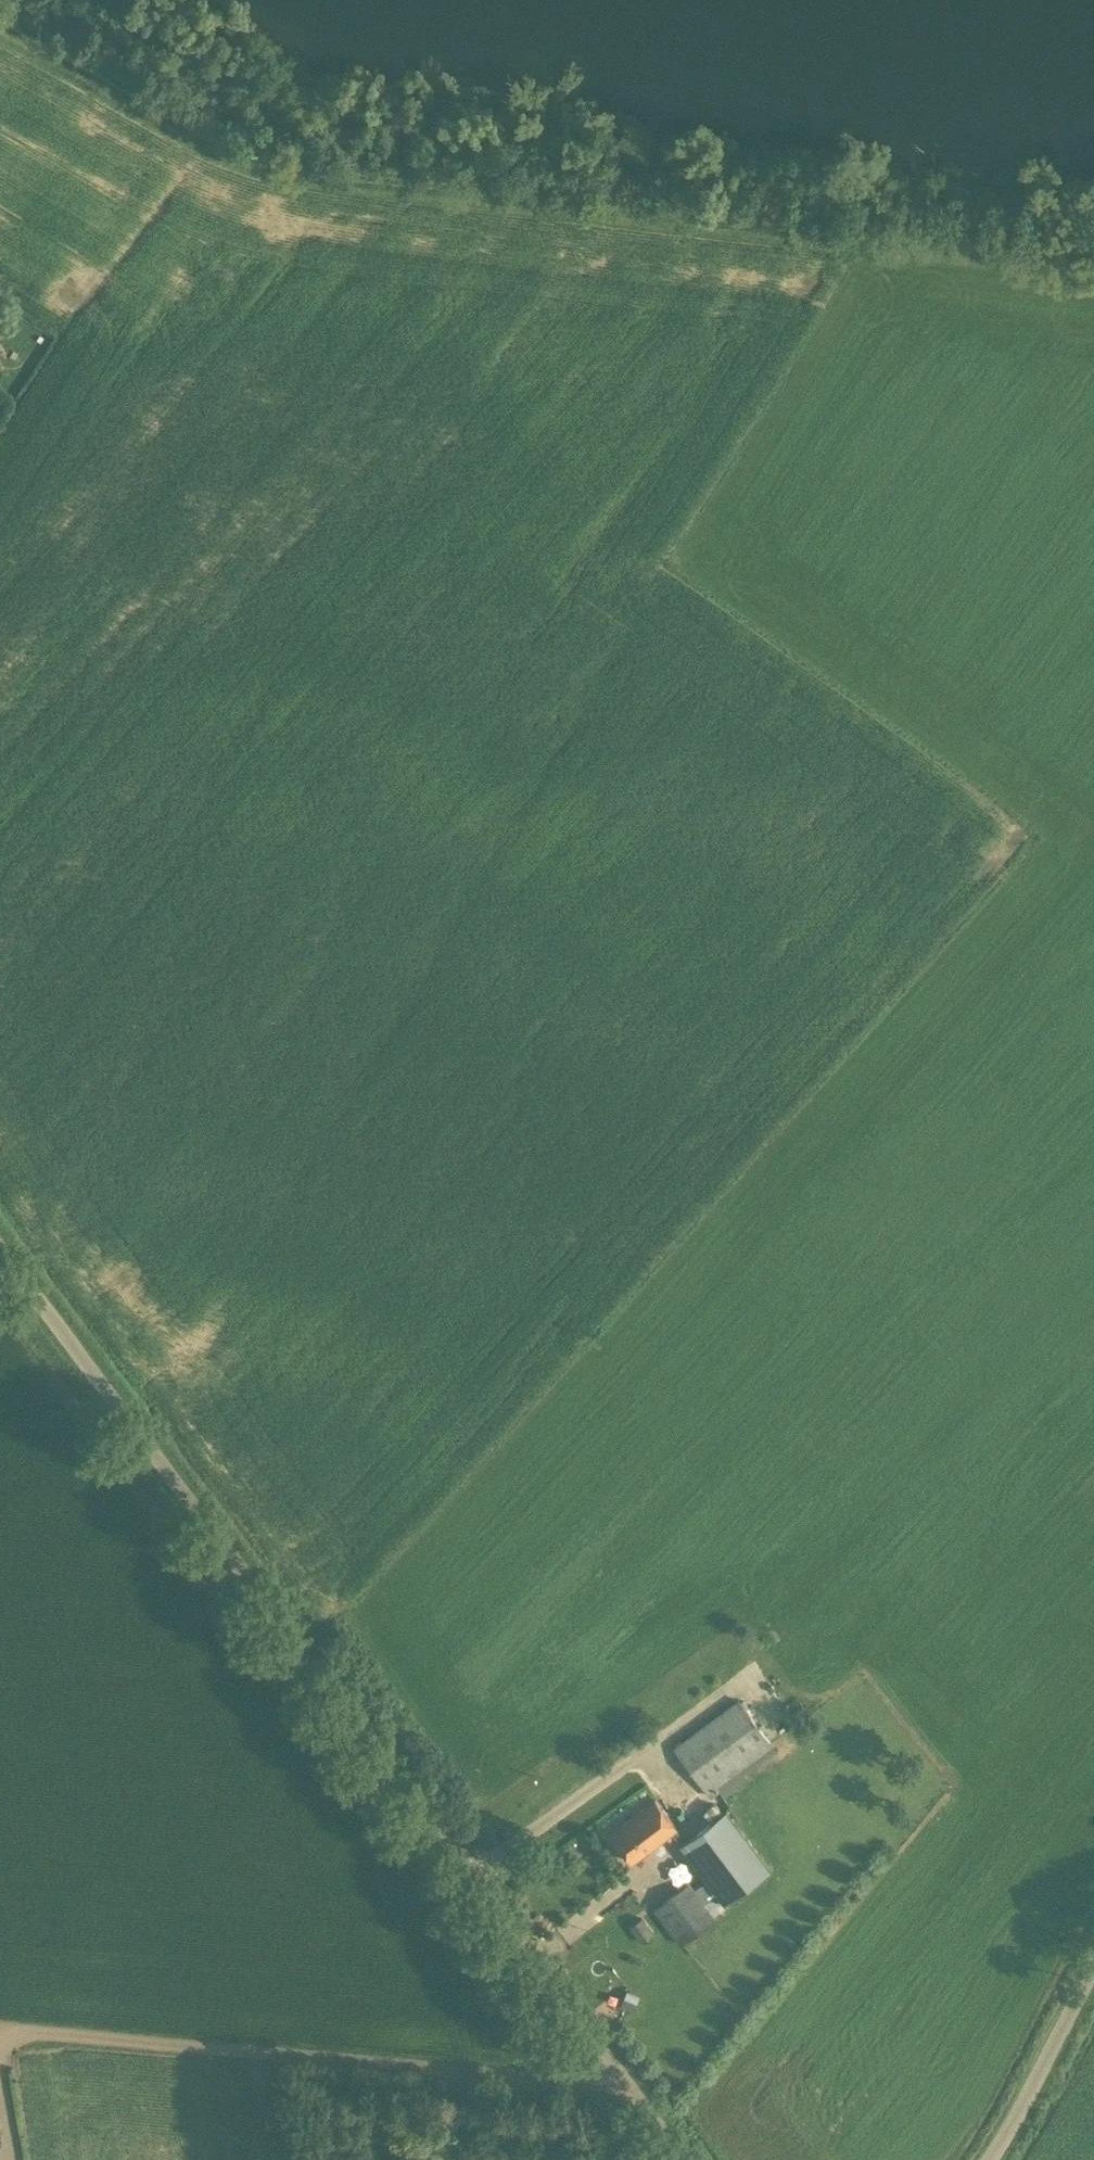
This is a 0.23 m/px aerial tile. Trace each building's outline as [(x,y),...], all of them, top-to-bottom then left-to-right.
[(738,1700),(674,1749),(710,1796),(719,1789),(716,1786),(771,1744),(738,1700)] [(654,1799),(609,1832),(631,1861),(676,1828),(654,1799)] [(706,1878),(692,1889),(688,1883),(654,1908),(680,1944),(714,1918),(704,1904),(716,1894),(724,1904),(770,1870),(725,1810),(680,1845),(706,1878)] [(626,1991),(621,2003),(633,2008),(638,1996),(626,1991)]
